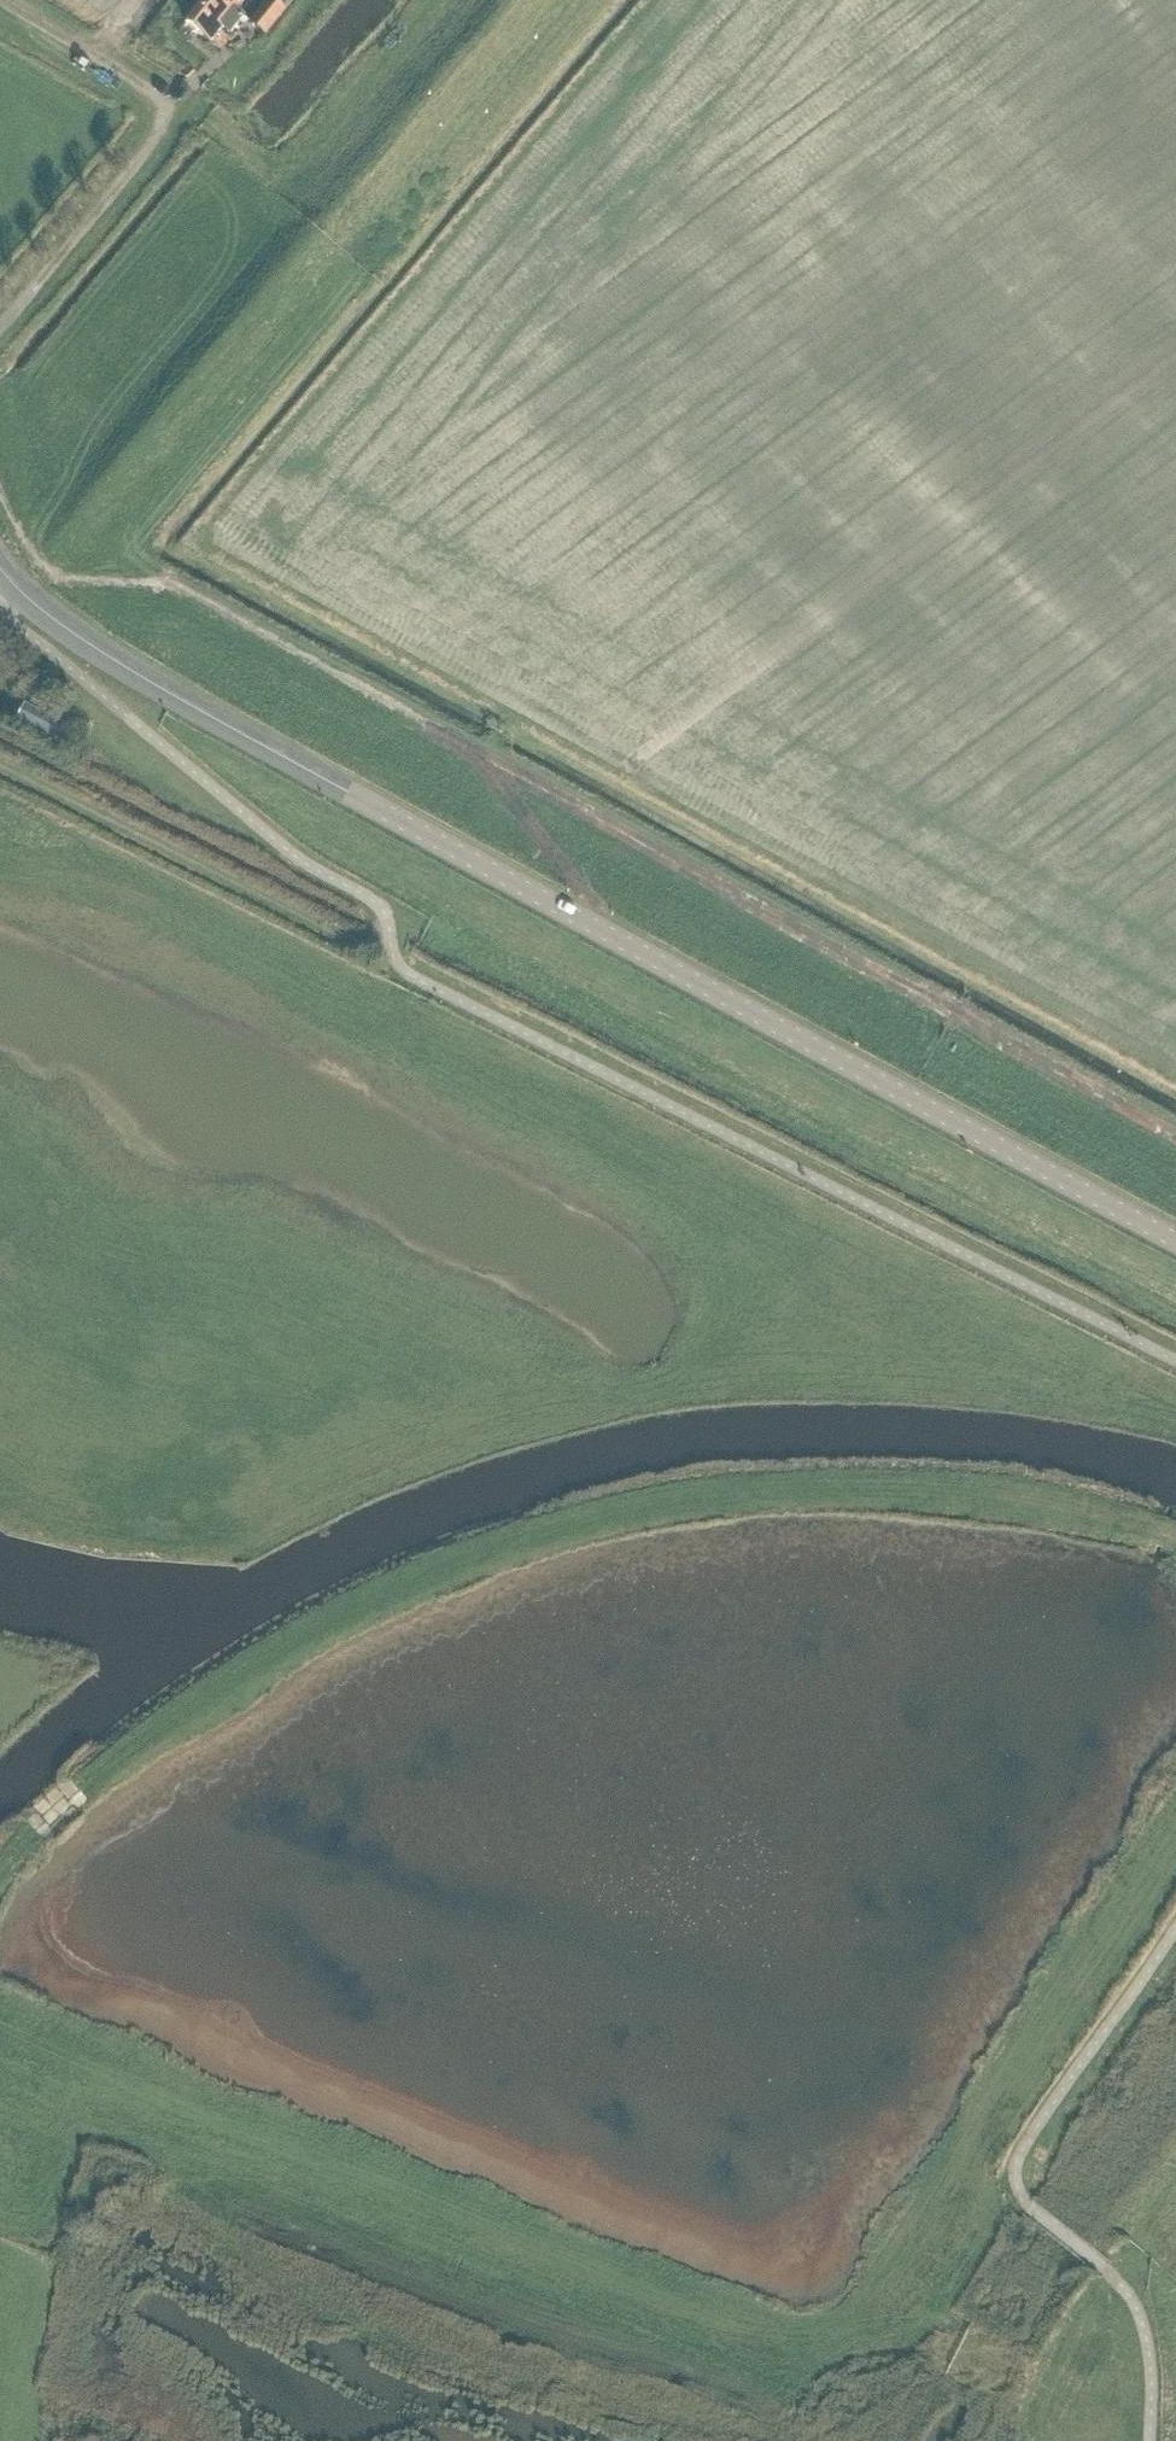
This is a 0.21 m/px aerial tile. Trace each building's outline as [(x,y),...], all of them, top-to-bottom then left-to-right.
[(184,25),(208,44),(221,28),(229,34),(243,16),(235,10),(243,0),(203,0),(184,25)] [(248,25),(264,39),(293,2),(291,0),(268,0),(248,25)] [(64,725),(28,707),(20,724),(55,742),(64,725)]
